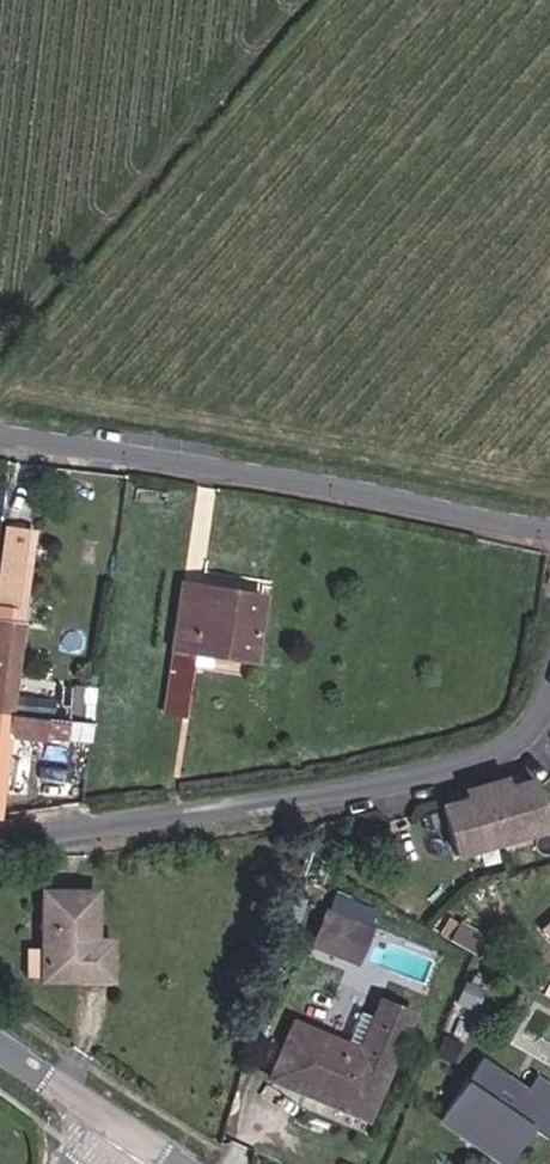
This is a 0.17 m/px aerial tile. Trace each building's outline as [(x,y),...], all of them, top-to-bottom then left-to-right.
[(16,704),(35,533),(15,531),(0,679),(0,701),(16,704)] [(271,590),(187,582),(178,646),(260,661),(271,590)] [(5,807),(14,725),(47,729),(50,709),(16,704),(0,701),(0,807),(5,807)] [(445,800),(461,856),(549,831),(549,798),(543,773),(515,781),(513,772),(469,784),(471,792),(445,800)] [(97,954),(116,954),(116,929),(93,929),(94,890),(56,889),(57,972),(96,974),(97,954)] [(378,927),(332,907),(317,946),(364,965),(378,927)] [(96,974),(115,975),(116,954),(97,954),(96,974)] [(364,1046),(299,1018),(275,1080),(376,1123),(423,1010),(388,998),(364,1046)] [(533,1070),(507,1106),(493,1096),(506,1078),(481,1061),(449,1107),(489,1134),(483,1142),(508,1162),(532,1127),(549,1138),(549,1082),(533,1070)] [(483,1142),(489,1134),(449,1107),(444,1115),(483,1142)]
